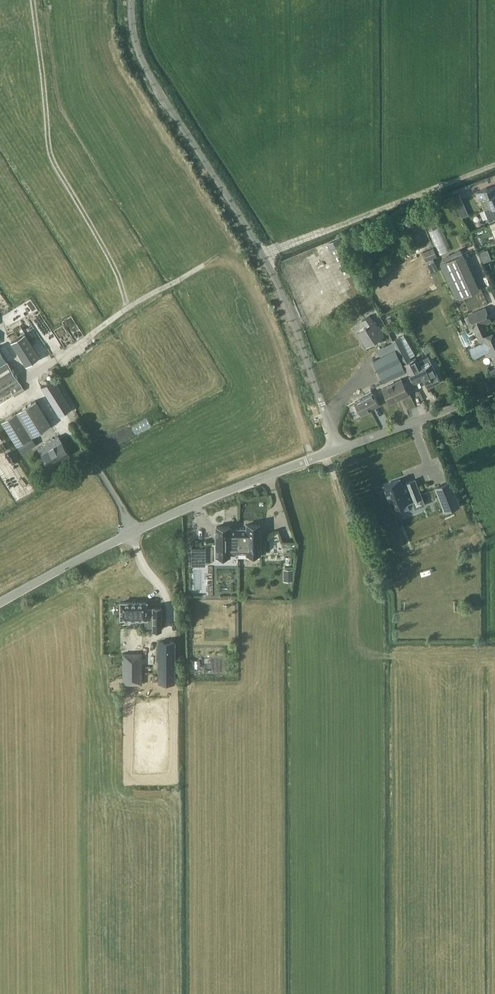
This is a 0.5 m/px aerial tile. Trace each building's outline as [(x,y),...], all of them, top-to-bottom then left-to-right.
[(494,205),(494,186),(488,189),(487,187),(477,191),(484,209),(494,205)] [(460,192),(454,195),(463,216),(469,213),(460,192)] [(484,209),(489,222),(494,220),(494,205),(484,209)] [(441,253),(451,248),(440,225),(430,230),(441,253)] [(340,237),(327,243),(344,277),(357,270),(340,237)] [(433,247),(422,252),(426,260),(437,255),(433,247)] [(443,261),(452,280),(470,271),(462,253),(443,261)] [(452,280),(459,296),(478,288),(470,271),(452,280)] [(467,315),(473,328),(490,320),(484,308),(467,315)] [(366,347),(384,335),(375,321),(374,321),(370,315),(362,320),(366,326),(357,332),(366,347)] [(478,343),(472,346),(476,355),(485,351),(487,356),(492,354),(494,352),(494,346),(494,344),(494,343),(494,330),(478,338),(480,342),(478,343)] [(25,333),(11,341),(26,365),(40,357),(25,333)] [(399,336),(391,340),(404,363),(411,359),(399,336)] [(372,351),(375,359),(374,360),(384,381),(406,371),(395,349),(392,342),(372,351)] [(411,359),(404,363),(409,374),(414,383),(424,378),(429,387),(440,381),(431,363),(428,356),(418,361),(416,357),(411,359)] [(25,390),(8,362),(0,367),(0,396),(11,389),(15,396),(25,390)] [(390,404),(407,395),(408,394),(401,380),(383,389),(390,404)] [(70,409),(53,381),(43,388),(60,415),(70,409)] [(361,413),(379,404),(373,392),(355,402),(361,413)] [(17,412),(32,436),(51,424),(36,400),(17,412)] [(31,436),(16,412),(3,421),(18,445),(31,436)] [(149,419),(134,425),(137,432),(152,426),(149,419)] [(23,452),(30,447),(26,440),(19,445),(23,452)] [(50,466),(69,454),(61,440),(42,452),(50,466)] [(400,479),(384,485),(393,507),(395,506),(397,512),(408,508),(406,502),(412,499),(413,500),(422,497),(415,480),(406,483),(402,485),(400,479)] [(430,495),(438,516),(450,511),(449,510),(456,508),(449,490),(443,492),(442,491),(430,495)] [(239,545),(239,554),(247,554),(247,555),(261,555),(261,525),(247,525),(247,530),(239,530),(239,545)] [(239,554),(239,545),(239,530),(231,530),(231,527),(217,527),(217,557),(231,557),(231,554),(239,554)] [(131,600),(131,616),(156,616),(156,623),(163,623),(163,627),(171,627),(171,605),(163,605),(163,607),(156,607),(156,600),(131,600)] [(170,633),(170,673),(184,673),(184,633),(170,633)] [(123,684),(152,684),(152,653),(123,653),(123,684)]
